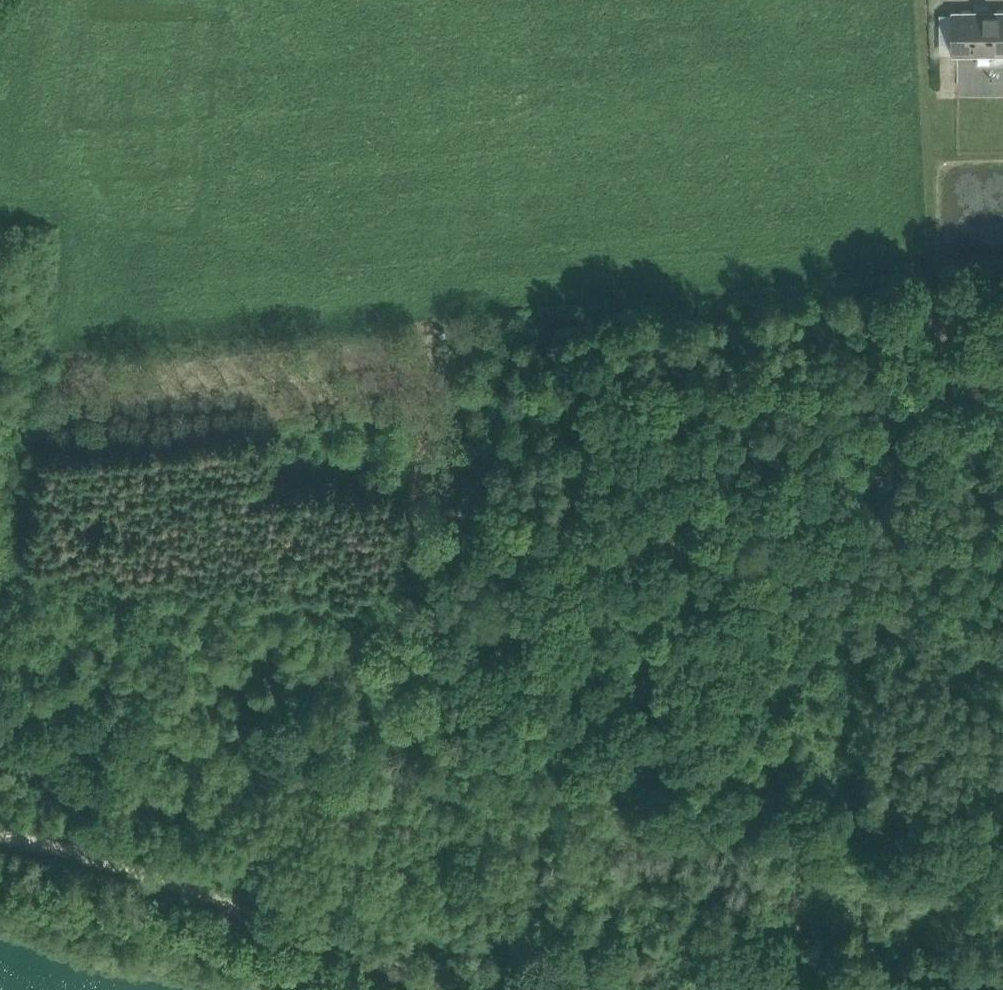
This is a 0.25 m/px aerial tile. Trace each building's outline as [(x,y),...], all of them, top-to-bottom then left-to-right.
[(957,12),(957,50),(1002,50),(1002,12),(957,12)]
